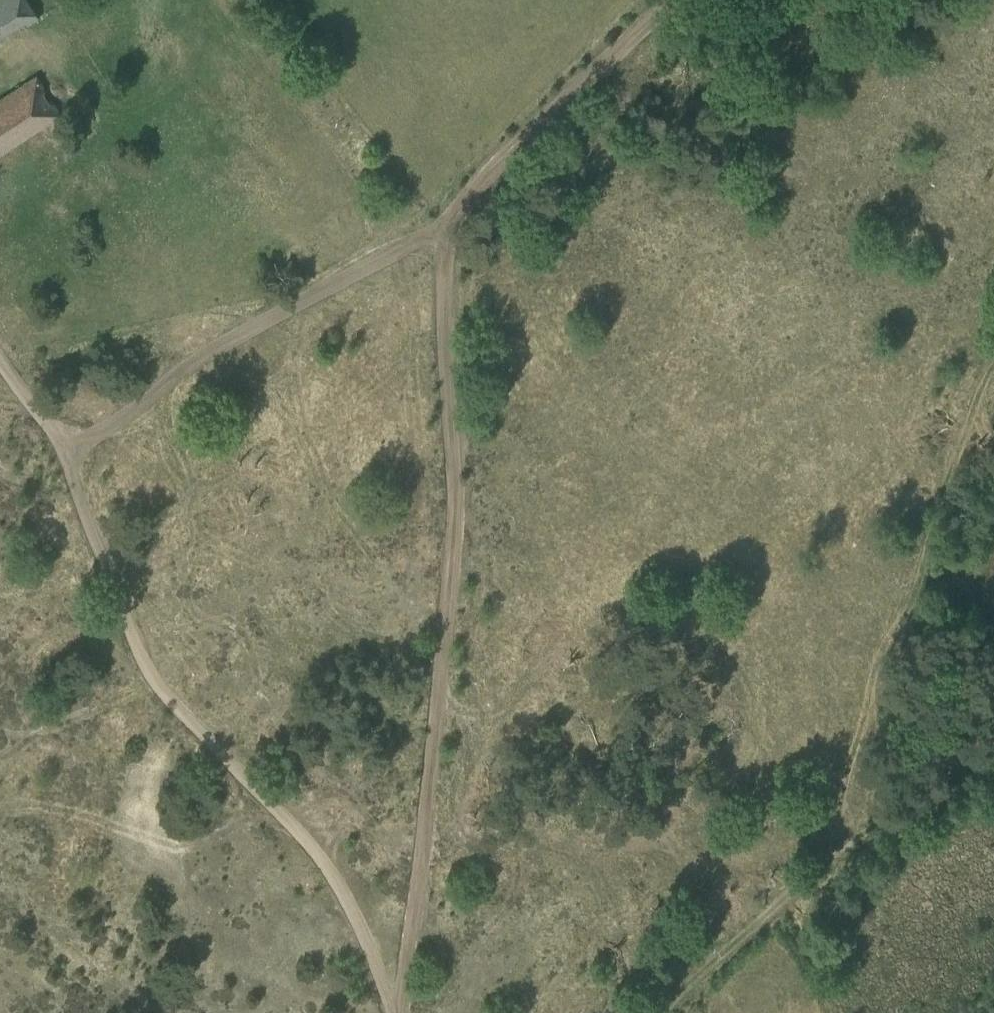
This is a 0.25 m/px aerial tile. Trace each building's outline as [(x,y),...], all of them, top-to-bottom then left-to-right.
[(24,21),(27,26),(39,19),(28,0),(0,0),(0,36),(24,21)] [(60,115),(53,103),(48,101),(41,91),(43,87),(36,76),(0,99),(0,154),(60,115)]
